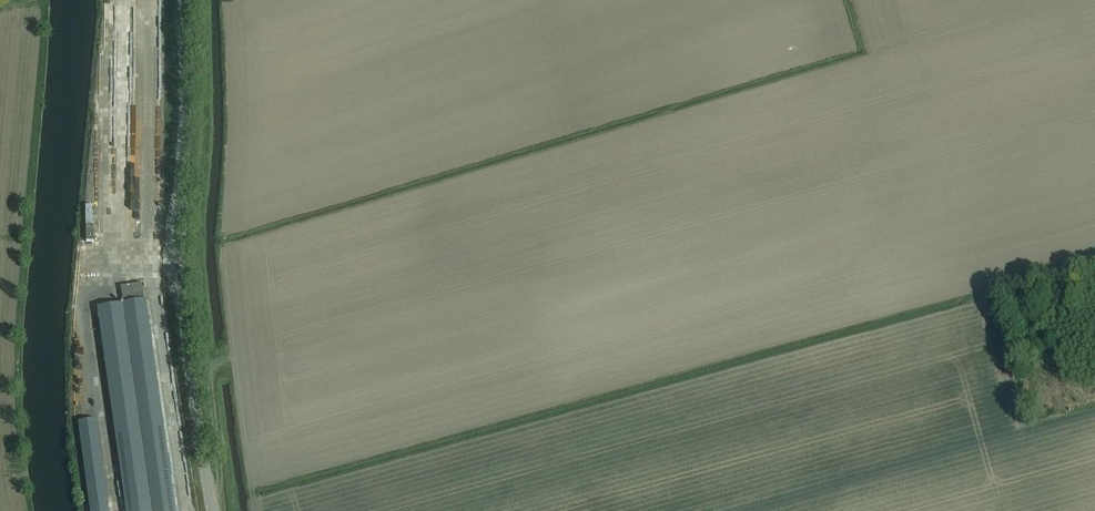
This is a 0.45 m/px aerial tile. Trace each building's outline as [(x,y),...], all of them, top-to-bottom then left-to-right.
[(134,303),(97,308),(125,510),(175,510),(145,301),(134,303)] [(96,420),(77,423),(89,510),(108,510),(96,420)]
